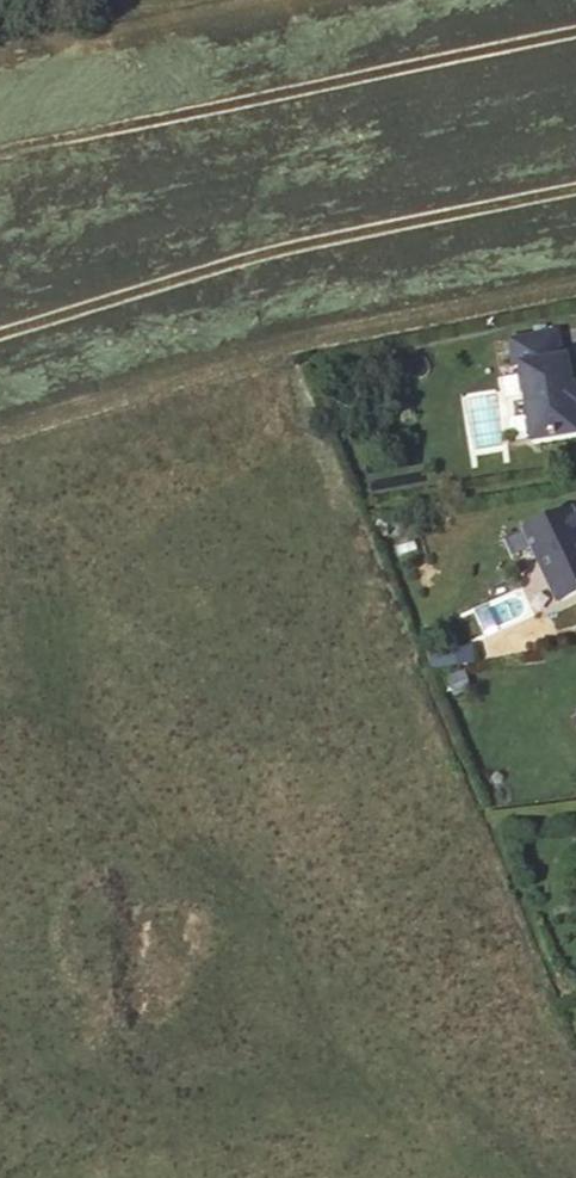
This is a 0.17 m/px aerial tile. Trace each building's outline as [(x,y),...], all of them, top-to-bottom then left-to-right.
[(516,337),(520,366),(526,365),(540,443),(575,436),(575,364),(574,355),(569,356),(564,329),(516,337)] [(570,506),(522,527),(555,599),(575,589),(575,519),(570,506)]
